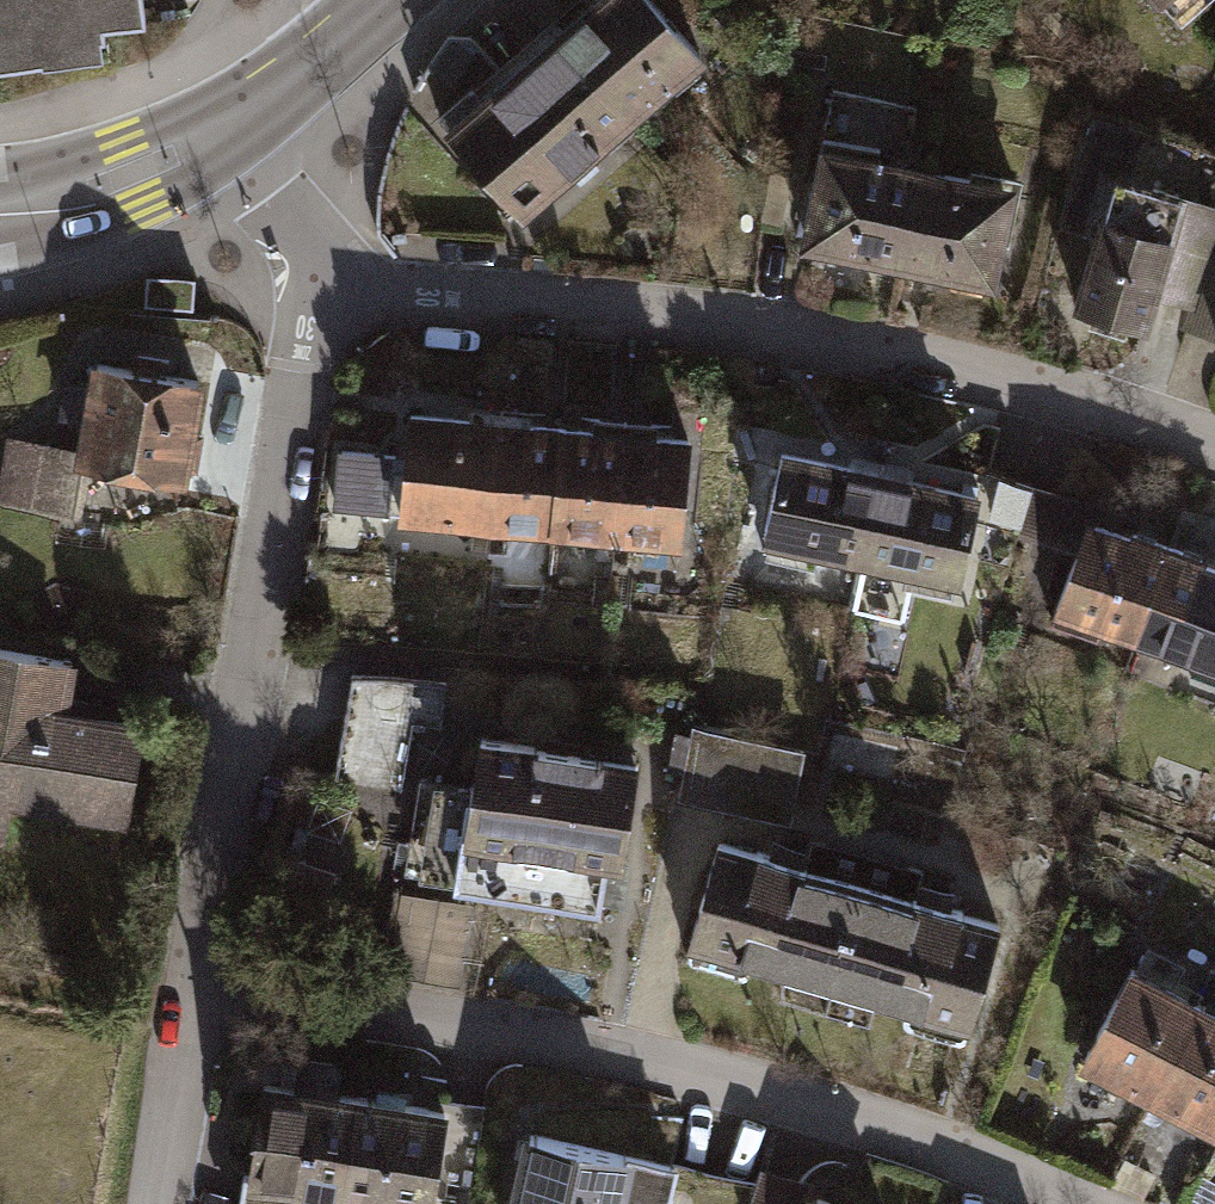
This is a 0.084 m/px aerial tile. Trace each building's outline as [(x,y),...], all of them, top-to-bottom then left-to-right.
[(49,71),(50,79),(105,71),(101,40),(147,34),(143,0),(0,0),(0,78),(49,71)] [(709,69),(647,0),(599,0),(584,14),(588,18),(540,60),(619,149),(709,69)] [(1184,38),(1214,11),(1214,0),(1151,0),(1184,38)] [(529,229),(619,149),(540,60),(493,102),(489,98),(445,136),(529,229)] [(928,114),(834,93),(800,250),(900,272),(923,170),(916,168),(928,114)] [(1029,193),(923,170),(900,272),(1001,294),(1009,255),(1015,256),(1029,193)] [(1116,181),(1075,319),(1149,342),(1159,309),(1200,322),(1214,279),(1214,212),(1116,181)] [(1200,322),(1195,335),(1214,342),(1214,279),(1200,322)] [(94,369),(77,457),(9,444),(0,491),(0,509),(80,524),(87,487),(188,506),(210,391),(94,369)] [(501,427),(420,420),(417,459),(343,452),(337,526),(490,540),(501,427)] [(561,433),(501,427),(490,540),(551,545),(561,433)] [(627,439),(561,433),(551,545),(617,551),(627,439)] [(703,446),(627,439),(617,551),(692,558),(703,446)] [(885,483),(785,462),(766,552),(777,555),(774,567),(818,576),(820,564),(866,573),(885,483)] [(985,504),(885,483),(866,573),(912,583),(909,595),(951,604),(953,592),(965,594),(985,504)] [(1037,496),(1004,487),(993,529),(1026,537),(1037,496)] [(1037,496),(1026,537),(1062,547),(1073,505),(1037,496)] [(1134,549),(1088,534),(1053,640),(1109,658),(1114,644),(1140,653),(1172,553),(1137,541),(1134,549)] [(1172,553),(1140,653),(1214,677),(1214,576),(1212,575),(1214,567),(1172,553)] [(0,660),(0,874),(11,816),(130,838),(148,738),(76,725),(85,675),(0,660)] [(355,688),(341,792),(416,802),(424,739),(445,742),(450,700),(355,688)] [(807,760),(695,738),(681,811),(794,832),(807,760)] [(640,765),(482,740),(473,796),(439,791),(424,889),(602,917),(609,870),(623,872),(640,765)] [(809,874),(722,850),(689,969),(752,987),(756,973),(835,995),(871,869),(815,853),(809,874)] [(929,885),(871,869),(835,995),(915,1017),(910,1037),(972,1055),(1007,930),(923,907),(929,885)] [(473,918),(399,905),(386,985),(460,997),(473,918)] [(1205,1016),(1135,980),(1084,1080),(1154,1116),(1205,1016)] [(1205,1016),(1154,1116),(1143,1137),(1178,1154),(1188,1133),(1214,1147),(1214,1021),(1205,1016)] [(265,1092),(246,1203),(343,1203),(359,1108),(344,1105),(347,1088),(338,1074),(315,1070),(301,1080),(298,1098),(265,1092)] [(359,1108),(343,1203),(439,1203),(441,1197),(472,1202),(485,1129),(359,1108)] [(526,1146),(513,1203),(755,1203),(757,1195),(526,1146)] [(823,1193),(761,1179),(757,1195),(755,1203),(820,1203),(823,1193)]
